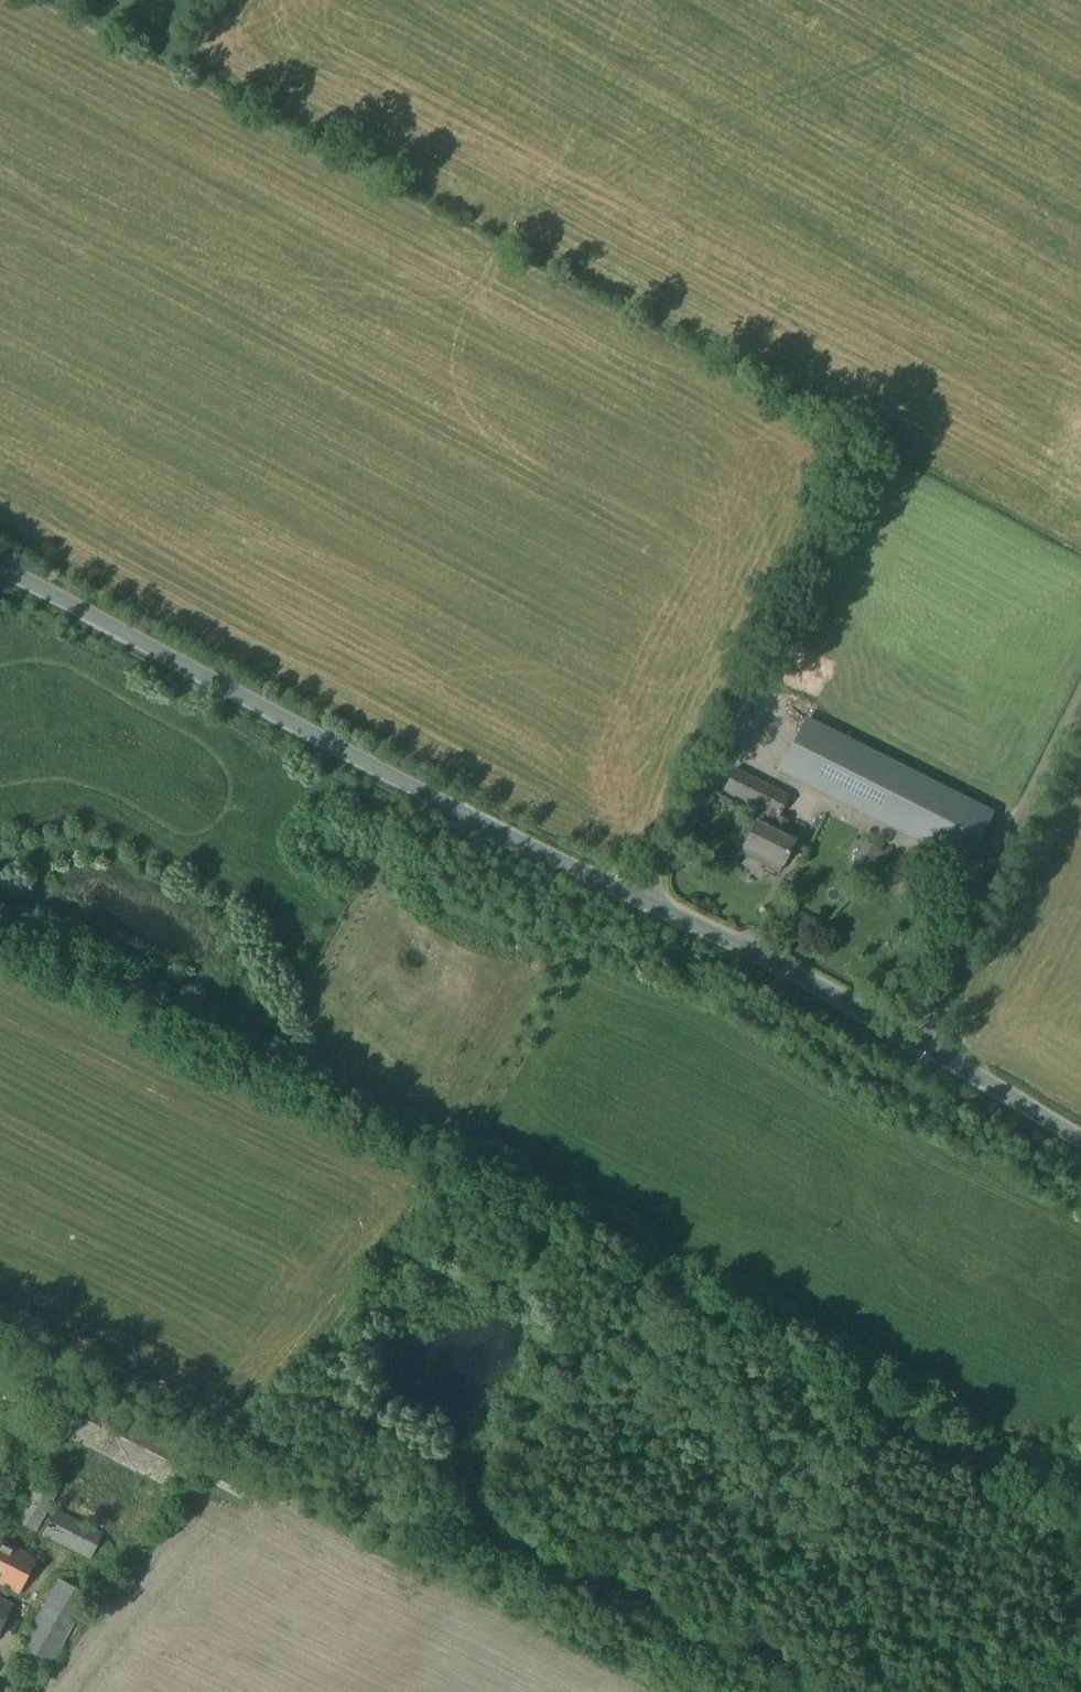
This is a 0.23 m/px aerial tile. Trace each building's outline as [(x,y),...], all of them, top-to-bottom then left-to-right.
[(778,770),(964,862),(988,814),(802,721),(778,770)] [(737,771),(726,792),(762,810),(755,823),(748,819),(740,836),(747,839),(739,855),(779,875),(795,844),(771,832),(788,797),(737,771)] [(61,1383),(40,1425),(171,1491),(191,1449),(69,1388),(61,1383)] [(36,1482),(15,1521),(35,1532),(56,1493),(36,1482)] [(56,1510),(44,1537),(90,1560),(103,1533),(56,1510)] [(18,1594),(35,1561),(0,1542),(0,1584),(18,1594)] [(59,1580),(20,1649),(52,1667),(92,1598),(59,1580)] [(10,1607),(0,1602),(0,1629),(10,1607)]
